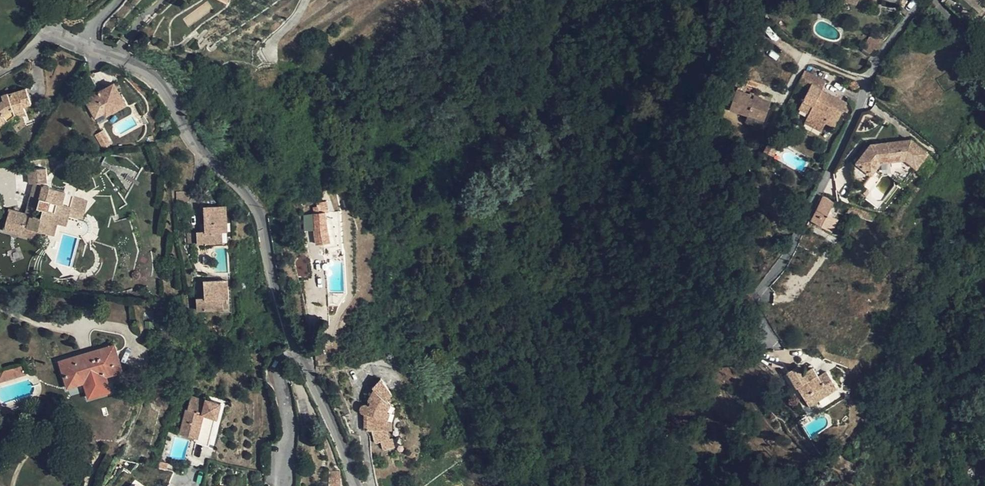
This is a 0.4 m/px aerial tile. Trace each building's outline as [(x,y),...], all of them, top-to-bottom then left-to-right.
[(731,54),(733,44),(722,42),(720,51),(731,54)] [(827,105),(799,111),(810,116),(809,118),(824,127),(826,122),(834,126),(846,103),(825,92),(823,96),(820,95),(822,91),(825,83),(803,71),(796,83),(807,89),(800,103),(826,97),(827,105)] [(126,105),(114,84),(99,92),(85,100),(95,118),(105,112),(104,109),(110,106),(114,112),(126,105)] [(7,121),(4,115),(7,111),(13,110),(16,115),(16,114),(26,111),(24,106),(31,104),(27,89),(26,89),(9,95),(8,93),(2,96),(4,100),(0,103),(0,127),(7,121)] [(729,108),(764,121),(771,101),(759,97),(760,95),(750,92),(749,94),(736,90),(729,108)] [(826,97),(800,103),(797,109),(797,110),(799,111),(827,105),(826,97)] [(107,116),(114,112),(110,106),(104,109),(105,112),(107,116)] [(964,110),(961,107),(942,123),(945,127),(964,110)] [(311,108),(303,111),(310,127),(317,124),(311,108)] [(7,121),(16,115),(13,110),(7,111),(4,115),(7,121)] [(103,131),(95,136),(103,149),(110,145),(103,131)] [(915,140),(880,146),(880,152),(868,153),(859,164),(872,174),(878,166),(883,165),(907,161),(910,164),(914,159),(922,165),(931,154),(915,140)] [(910,164),(918,170),(922,165),(914,159),(910,164)] [(878,173),(883,165),(878,166),(872,174),(859,164),(856,162),(854,164),(856,181),(864,188),(878,173)] [(31,181),(44,183),(46,176),(27,171),(24,185),(26,185),(30,186),(30,183),(31,181)] [(902,188),(907,183),(898,176),(894,181),(895,183),(902,188)] [(66,192),(43,186),(38,208),(44,210),(41,219),(33,216),(18,212),(10,210),(5,230),(40,240),(42,232),(54,235),(57,224),(59,224),(65,205),(72,207),(69,217),(79,219),(83,200),(72,197),(73,194),(82,196),(84,188),(67,184),(66,192)] [(33,216),(40,189),(30,186),(26,185),(18,212),(33,216)] [(177,209),(187,209),(190,209),(191,192),(177,191),(177,209)] [(827,214),(834,200),(823,195),(811,221),(831,232),(838,219),(827,214)] [(327,223),(327,218),(327,213),(329,212),(328,205),(333,204),(332,201),(327,202),(327,201),(317,204),(317,207),(313,208),(314,214),(304,216),(304,231),(314,229),(316,245),(325,243),(330,243),(330,238),(327,223)] [(59,224),(65,226),(66,226),(67,225),(69,217),(72,207),(65,205),(59,224)] [(220,206),(204,207),(205,232),(197,232),(198,244),(218,243),(218,232),(222,232),(220,206)] [(227,206),(220,206),(222,232),(228,232),(227,206)] [(849,208),(847,213),(873,221),(875,214),(862,210),(850,207),(849,208)] [(332,217),(327,218),(327,223),(330,238),(330,243),(325,243),(325,248),(338,245),(332,217)] [(85,230),(67,225),(66,226),(65,226),(62,234),(77,238),(69,267),(75,269),(85,230)] [(197,312),(217,311),(217,300),(223,299),(221,280),(203,281),(204,298),(196,298),(197,312)] [(767,326),(755,335),(765,350),(778,342),(767,326)] [(114,345),(59,362),(68,388),(84,383),(86,388),(107,381),(106,376),(122,371),(114,345)] [(25,372),(22,364),(0,371),(0,380),(25,372)] [(813,368),(804,373),(799,365),(788,372),(810,406),(837,388),(827,371),(818,376),(813,368)] [(390,438),(388,432),(388,431),(383,429),(383,419),(388,421),(391,412),(388,411),(391,405),(386,400),(392,393),(381,378),(373,387),(374,390),(369,400),(371,402),(369,407),(367,406),(364,406),(362,407),(361,409),(362,411),(362,412),(365,413),(365,428),(367,430),(371,430),(372,433),(374,441),(377,443),(380,442),(390,438)] [(195,443),(204,445),(211,416),(216,417),(218,417),(221,402),(206,398),(206,400),(191,396),(189,406),(187,406),(180,434),(196,439),(195,443)] [(209,447),(216,417),(211,416),(204,445),(209,447)] [(391,422),(388,421),(383,419),(383,429),(388,431),(388,430),(391,430),(391,422)] [(393,438),(390,438),(380,442),(383,448),(385,449),(395,446),(393,438)] [(168,463),(157,461),(156,467),(167,469),(168,463)] [(329,485),(339,485),(339,472),(329,472),(329,485)]
